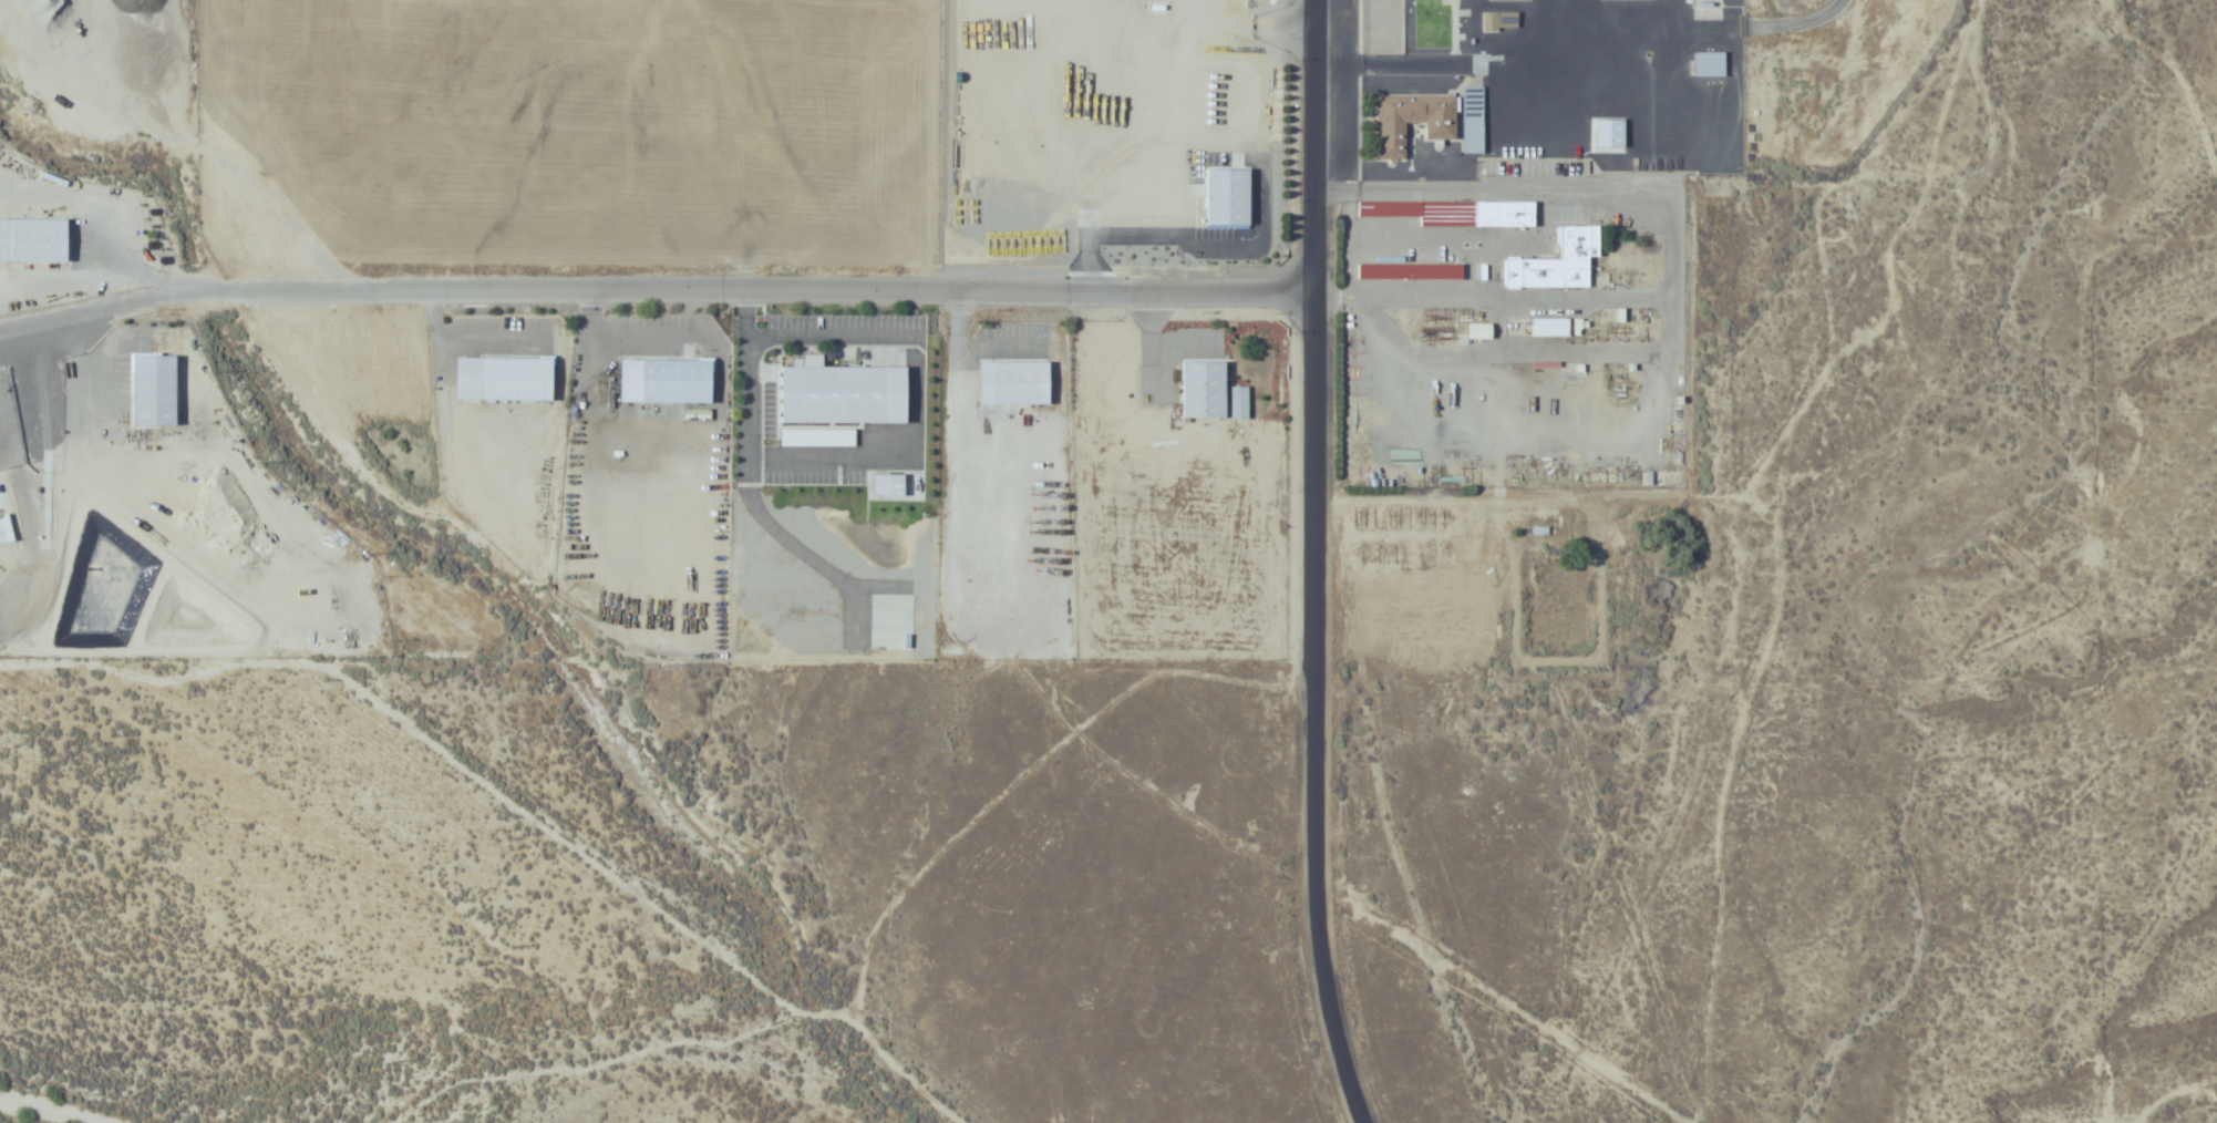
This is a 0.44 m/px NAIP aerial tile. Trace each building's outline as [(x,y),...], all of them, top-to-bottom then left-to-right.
[(1483,32),(1502,32),(1502,27),(1516,27),(1516,14),(1483,14),(1483,32)] [(1692,77),(1723,77),(1723,53),(1692,53),(1692,77)] [(1482,88),(1460,88),(1460,155),(1482,155),(1482,88)] [(1374,97),(1373,161),(1403,161),(1404,125),(1423,125),(1422,140),(1452,141),(1452,98),(1374,97)] [(1200,198),(1199,228),(1248,230),(1250,171),(1193,169),(1192,197),(1200,198)] [(1534,228),(1534,203),(1356,203),(1356,219),(1417,219),(1417,228),(1534,228)] [(9,220),(9,263),(72,263),(72,220),(9,220)] [(1558,260),(1503,260),(1503,289),(1587,289),(1587,258),(1599,258),(1599,227),(1558,227),(1558,260)] [(1462,282),(1462,265),(1357,265),(1357,282),(1462,282)] [(1565,321),(1551,321),(1551,336),(1565,336),(1565,321)] [(1221,362),(1176,362),(1176,420),(1221,420),(1221,362)] [(973,407),(1050,407),(1051,363),(973,363),(973,407)] [(1247,420),(1247,388),(1229,388),(1229,420),(1247,420)]
